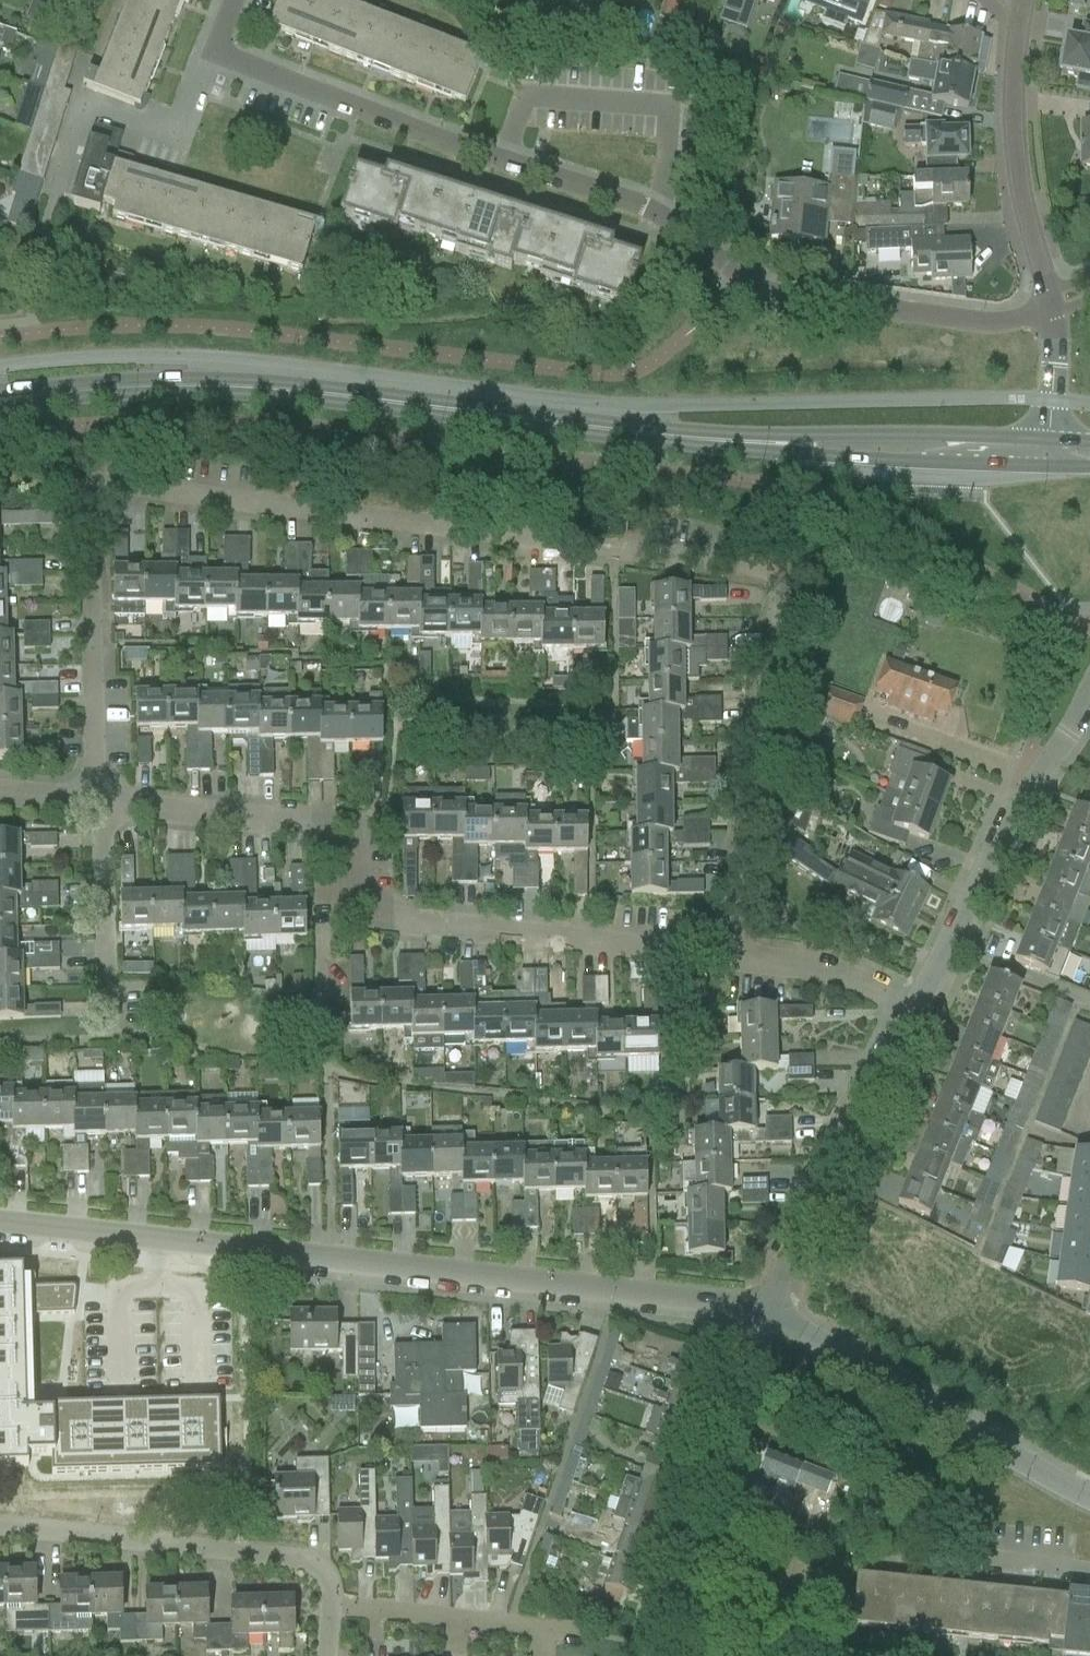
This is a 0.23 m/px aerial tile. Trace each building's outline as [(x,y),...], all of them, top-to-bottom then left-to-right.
[(34,24),(48,30),(50,31),(60,5),(56,4),(46,0),(43,0),(34,24)] [(168,35),(174,21),(170,20),(176,4),(167,0),(135,0),(127,20),(168,35)] [(269,25),(281,30),(282,30),(294,0),(279,0),(269,25)] [(280,33),(295,39),(301,41),(302,38),(312,42),(327,5),(317,1),(314,0),(294,0),(282,30),(281,30),(280,33)] [(658,18),(672,23),(677,8),(679,0),(664,0),(658,18)] [(722,12),(739,17),(745,0),(726,0),(722,12)] [(804,4),(825,11),(826,9),(836,13),(835,15),(859,24),(868,0),(806,0),(804,4)] [(878,9),(889,13),(893,1),(889,0),(881,0),(878,9)] [(1071,6),(1074,7),(1074,11),(1089,14),(1089,0),(1072,0),(1071,6)] [(357,17),(327,5),(312,42),(329,48),(327,52),(342,58),(357,17)] [(933,68),(974,76),(981,39),(948,32),(948,33),(928,29),(929,25),(888,17),(885,16),(873,13),(862,48),(878,52),(882,38),(921,45),(915,64),(933,67),(933,68)] [(357,59),(373,66),(388,29),(357,17),(342,58),(356,63),(357,59)] [(152,65),(159,48),(163,50),(168,35),(127,20),(116,50),(152,65)] [(1063,74),(1079,77),(1076,90),(1089,92),(1089,27),(1085,26),(1082,42),(1070,40),(1067,54),(1063,53),(1060,69),(1064,70),(1063,74)] [(418,41),(388,29),(373,66),(390,72),(388,76),(402,81),(418,41)] [(9,55),(16,36),(0,30),(0,52),(9,55)] [(593,30),(589,43),(599,46),(603,33),(593,30)] [(418,83),(434,90),(449,53),(418,41),(402,81),(417,87),(418,83)] [(37,45),(32,60),(52,67),(57,51),(51,49),(37,45)] [(64,92),(77,51),(59,45),(57,51),(52,67),(46,86),(64,92)] [(104,81),(140,95),(144,97),(150,82),(146,81),(152,65),(116,50),(104,80),(104,81)] [(480,65),(449,53),(434,90),(451,96),(449,100),(464,105),(480,65)] [(933,67),(915,64),(909,63),(906,81),(933,86),(930,103),(967,110),(974,76),(933,68),(933,67)] [(88,74),(82,88),(92,91),(133,107),(136,108),(136,107),(140,95),(104,81),(104,80),(97,77),(88,74)] [(848,79),(843,98),(865,103),(890,109),(903,112),(907,93),(848,79)] [(46,86),(42,99),(66,107),(70,94),(64,92),(46,86)] [(62,119),(66,107),(42,99),(38,112),(62,119)] [(895,134),(900,112),(872,105),(867,127),(895,134)] [(38,112),(35,120),(34,125),(58,132),(62,119),(38,112)] [(21,115),(16,130),(31,134),(33,126),(34,125),(35,121),(35,120),(21,115)] [(807,117),(807,137),(845,138),(845,118),(807,117)] [(31,134),(30,138),(54,145),(58,132),(34,125),(31,134)] [(93,127),(88,143),(108,149),(104,165),(113,168),(113,167),(113,166),(117,154),(122,136),(93,127)] [(942,135),(942,129),(903,131),(903,149),(927,148),(928,162),(927,162),(924,162),(925,178),(956,178),(955,160),(966,160),(964,134),(942,135)] [(30,138),(27,146),(26,148),(25,150),(50,158),(54,145),(30,138)] [(108,149),(88,143),(70,205),(98,213),(101,206),(108,183),(99,180),(104,165),(108,149)] [(46,171),(50,158),(25,150),(21,163),(46,171)] [(850,212),(855,158),(831,156),(829,176),(828,176),(826,191),(776,186),(770,238),(822,243),(826,210),(848,212),(847,226),(848,227),(850,212)] [(42,184),(46,171),(21,163),(17,176),(42,184)] [(125,177),(127,171),(114,167),(113,168),(104,165),(99,180),(108,183),(101,206),(102,206),(103,205),(115,208),(124,177),(125,177)] [(354,170),(339,216),(353,221),(355,215),(370,220),(369,226),(396,235),(397,232),(398,228),(426,237),(441,191),(413,182),(407,180),(387,173),(385,173),(383,179),(354,170)] [(13,189),(11,196),(21,199),(36,204),(38,197),(39,193),(42,184),(17,176),(15,185),(13,189)] [(124,177),(115,208),(112,219),(127,223),(128,219),(135,221),(145,224),(156,186),(146,183),(125,177),(124,177)] [(967,207),(966,177),(956,178),(925,178),(925,180),(912,180),(913,196),(899,196),(899,212),(890,213),(890,205),(855,206),(853,228),(922,227),(923,228),(943,227),(946,227),(945,208),(967,207)] [(145,224),(161,229),(160,233),(175,237),(187,195),(156,186),(145,224)] [(441,191),(426,237),(455,247),(453,252),(468,257),(470,251),(485,256),(484,262),(510,271),(512,265),(524,230),(527,218),(525,218),(506,212),(500,210),(498,215),(497,215),(471,206),(472,201),(470,200),(441,191)] [(187,195),(175,237),(190,242),(191,238),(207,242),(219,204),(187,195)] [(219,204),(207,242),(224,247),(223,251),(238,255),(250,214),(219,204)] [(238,255),(253,260),(254,256),(270,261),(281,223),(250,214),(238,255)] [(524,230),(512,265),(525,269),(527,263),(543,268),(541,274),(539,280),(553,284),(555,278),(571,283),(569,289),(596,298),(598,292),(613,297),(611,303),(626,308),(627,302),(641,261),(611,251),(613,246),(611,245),(591,239),(584,237),(582,242),(556,234),(558,228),(556,228),(527,218),(524,230)] [(270,261),(287,266),(286,269),(301,274),(313,232),(281,223),(270,261)] [(898,230),(864,231),(866,253),(899,252),(911,251),(912,277),(930,276),(930,282),(970,280),(969,248),(969,241),(943,242),(943,227),(923,228),(898,229),(898,230)] [(0,515),(0,527),(7,527),(7,528),(34,528),(39,528),(39,514),(33,515),(0,515)] [(113,617),(113,618),(144,618),(145,605),(139,605),(139,588),(150,588),(150,570),(126,570),(126,560),(127,533),(114,533),(113,560),(113,570),(113,571),(113,617)] [(139,588),(139,605),(145,605),(162,605),(162,620),(175,620),(175,611),(175,605),(175,577),(175,533),(162,533),(162,560),(162,570),(150,570),(150,588),(139,588)] [(188,561),(188,533),(175,533),(175,577),(175,605),(175,611),(200,611),(200,594),(211,594),(211,577),(206,577),(206,561),(188,561)] [(236,612),(236,540),(223,540),(223,566),(225,566),(225,577),(211,577),(211,594),(200,594),(200,611),(235,612),(236,612)] [(235,612),(235,618),(236,618),(261,618),(261,601),(272,601),(272,584),(267,584),(247,584),(247,566),(249,566),(249,540),(236,540),(236,612),(235,612)] [(261,601),(261,618),(287,618),(297,618),(297,546),(283,546),(283,572),(285,572),(285,584),(272,584),(272,601),(261,601)] [(297,618),(297,625),(322,625),(322,608),(333,608),(333,590),(328,590),(328,574),(310,574),(310,546),(297,546),(297,618)] [(345,553),(345,579),(346,579),(358,579),(358,553),(345,553)] [(359,553),(358,579),(363,579),(371,572),(371,553),(359,553)] [(405,560),(405,586),(419,586),(420,560),(405,560)] [(419,632),(419,638),(444,638),(444,621),(455,621),(455,603),(450,603),(450,593),(433,593),(432,560),(420,560),(419,586),(419,598),(419,632)] [(41,576),(41,563),(0,564),(0,577),(41,576)] [(444,621),(444,638),(450,638),(450,652),(470,652),(470,638),(480,638),(480,603),(480,593),(481,566),(468,566),(468,592),(468,603),(455,603),(455,621),(444,621)] [(480,638),(480,645),(505,645),(505,628),(516,628),(516,610),(493,610),(493,599),(494,599),(494,566),(481,566),(480,593),(480,603),(480,638)] [(505,628),(505,645),(541,646),(542,573),(529,573),(529,599),(529,610),(516,610),(516,628),(505,628)] [(541,646),(541,652),(566,652),(566,634),(577,634),(577,617),(573,617),(573,598),(555,598),(555,573),(542,573),(541,646)] [(41,576),(0,577),(0,613),(5,612),(4,588),(15,588),(15,590),(41,589),(41,576)] [(358,625),(358,632),(383,632),(383,615),(394,615),(394,597),(389,597),(389,579),(388,579),(373,579),(370,580),(366,582),(363,579),(358,579),(358,590),(358,625)] [(603,652),(603,579),(590,579),(590,617),(577,617),(577,634),(566,634),(566,652),(603,652)] [(688,589),(653,590),(653,615),(671,615),(671,626),(689,626),(688,602),(699,602),(699,603),(725,602),(725,589),(699,590),(699,589),(688,589)] [(322,608),(322,625),(358,625),(358,590),(346,590),(333,590),(333,608),(322,608)] [(383,615),(383,632),(419,632),(419,598),(405,597),(394,597),(394,615),(383,615)] [(12,638),(12,637),(5,637),(5,612),(0,613),(0,638),(12,638)] [(617,614),(617,622),(625,622),(633,622),(632,614),(617,614)] [(671,626),(671,615),(653,615),(654,652),(726,651),(725,638),(689,639),(689,626),(671,626)] [(22,638),(49,637),(49,624),(22,625),(22,638)] [(23,650),(49,650),(49,637),(22,638),(23,650)] [(12,638),(0,638),(0,674),(13,673),(12,638)] [(266,639),(257,639),(257,652),(266,652),(266,639)] [(897,646),(892,658),(902,662),(907,650),(897,646)] [(654,652),(647,652),(647,669),(648,677),(665,676),(665,687),(683,687),(683,682),(696,682),(696,663),(700,663),(700,664),(726,663),(726,651),(654,652)] [(227,654),(215,655),(215,666),(227,666),(227,654)] [(245,674),(258,674),(258,659),(245,659),(245,674)] [(885,664),(875,693),(889,698),(886,708),(909,716),(931,724),(935,713),(946,716),(956,689),(885,664)] [(300,666),(289,667),(290,677),(301,677),(300,666)] [(389,666),(389,677),(405,678),(405,666),(389,666)] [(20,699),(31,698),(57,698),(57,685),(13,686),(13,673),(0,674),(0,699),(20,699)] [(480,675),(480,678),(480,684),(510,685),(510,674),(505,674),(505,675),(480,675)] [(350,675),(350,686),(361,686),(361,676),(350,675)] [(665,687),(665,676),(648,677),(648,712),(648,713),(683,713),(683,687),(665,687)] [(173,711),(162,711),(163,729),(180,729),(185,729),(186,729),(187,746),(185,746),(186,773),(199,772),(197,700),(197,682),(166,682),(166,694),(173,694),(173,711)] [(234,719),(223,719),(223,735),(228,735),(229,738),(229,741),(246,740),(247,778),(260,778),(258,693),(258,688),(233,689),(234,719)] [(228,700),(197,700),(199,772),(211,772),(210,735),(223,735),(223,719),(234,719),(233,689),(228,689),(228,700)] [(830,691),(821,716),(824,717),(854,728),(863,703),(830,691)] [(289,692),(258,693),(260,778),(272,777),(272,740),(284,740),(284,724),(295,724),(294,705),(289,705),(289,692)] [(157,694),(135,695),(135,700),(136,709),(136,730),(163,729),(162,711),(173,711),(173,694),(166,694),(157,694)] [(295,724),(284,724),(284,740),(307,739),(308,783),(321,783),(321,758),(320,747),(320,711),(320,694),(306,694),(306,705),(294,705),(295,724)] [(355,729),(344,729),(345,745),(370,745),(370,746),(370,757),(368,757),(369,783),(382,783),(379,697),(366,698),(366,710),(355,711),(355,729)] [(31,711),(57,711),(57,698),(31,698),(31,711)] [(20,699),(0,699),(0,724),(3,724),(3,735),(21,735),(20,699)] [(693,713),(720,712),(720,699),(693,700),(693,713)] [(320,711),(320,746),(333,745),(345,745),(344,729),(355,729),(355,711),(354,711),(320,711)] [(642,722),(625,723),(625,738),(625,744),(642,744),(642,738),(659,738),(659,748),(677,748),(677,713),(683,713),(648,713),(648,712),(642,713),(642,722)] [(694,725),(720,725),(720,712),(693,713),(694,725)] [(59,759),(58,746),(21,747),(21,735),(3,735),(3,724),(0,724),(0,761),(59,759)] [(659,738),(642,738),(642,744),(642,774),(671,774),(688,774),(714,774),(714,760),(677,760),(677,748),(659,748),(659,738)] [(150,741),(137,741),(137,767),(150,767),(150,741)] [(934,763),(897,750),(888,775),(908,783),(902,799),(937,812),(948,783),(922,774),(926,763),(933,765),(934,763)] [(333,758),(321,758),(321,783),(333,783),(333,758)] [(476,783),(476,769),(463,769),(463,783),(476,783)] [(671,809),(671,774),(642,774),(636,774),(637,799),(654,799),(654,810),(671,809)] [(714,774),(688,774),(688,786),(715,786),(714,774)] [(526,776),(526,784),(537,784),(537,776),(526,776)] [(433,791),(402,791),(402,792),(402,798),(402,806),(402,841),(402,852),(402,878),(415,878),(415,851),(413,852),(412,841),(428,841),(428,823),(439,823),(439,806),(433,806),(433,791)] [(428,823),(428,841),(450,841),(462,841),(464,841),(464,802),(463,802),(463,791),(433,791),(433,806),(439,806),(439,823),(428,823)] [(654,810),(654,799),(637,799),(637,835),(671,835),(671,809),(654,810)] [(927,841),(937,812),(902,799),(896,815),(876,808),(867,834),(904,847),(904,846),(898,843),(902,832),(927,841)] [(811,811),(793,801),(786,826),(804,836),(811,811)] [(500,830),(500,813),(473,813),(473,802),(464,802),(464,858),(463,884),(476,884),(476,854),(474,854),(474,847),(489,847),(489,830),(500,830)] [(1075,807),(1065,834),(1089,844),(1089,813),(1075,807)] [(489,830),(489,847),(495,847),(494,859),(511,859),(511,891),(525,891),(525,865),(525,854),(525,819),(526,819),(526,813),(500,813),(500,830),(489,830)] [(561,837),(561,819),(526,819),(525,819),(525,854),(550,854),(550,837),(561,837)] [(586,898),(586,819),(561,819),(561,837),(550,837),(550,854),(573,854),(573,865),(572,865),(572,898),(586,898)] [(682,835),(708,835),(708,821),(682,822),(682,835)] [(1065,834),(1055,859),(1089,873),(1089,844),(1065,834)] [(637,835),(623,835),(624,848),(630,848),(631,860),(648,860),(648,871),(665,871),(665,846),(682,846),(682,847),(709,847),(708,835),(682,835),(671,835),(637,835)] [(910,925),(915,914),(854,883),(839,872),(837,876),(806,853),(808,850),(786,835),(775,851),(831,890),(832,888),(847,895),(847,896),(857,901),(857,900),(870,907),(864,920),(903,939),(905,935),(908,934),(911,928),(910,925)] [(20,873),(19,836),(0,836),(0,862),(2,862),(2,873),(20,873)] [(56,836),(30,836),(30,850),(56,849),(56,836)] [(847,865),(843,863),(839,872),(854,883),(915,914),(920,903),(923,902),(926,896),(925,893),(927,890),(896,875),(895,877),(851,856),(847,865)] [(450,858),(450,884),(463,884),(464,858),(450,858)] [(168,886),(181,885),(180,859),(167,860),(168,886)] [(193,859),(180,859),(181,885),(181,890),(182,890),(194,889),(193,859)] [(1055,859),(1045,885),(1089,903),(1089,873),(1055,859)] [(648,871),(648,860),(631,860),(631,897),(677,896),(703,896),(702,882),(676,883),(676,885),(665,885),(665,871),(648,871)] [(132,898),(132,887),(133,887),(132,861),(119,861),(121,932),(146,931),(145,914),(156,914),(156,897),(132,898)] [(0,862),(0,898),(20,898),(20,887),(20,873),(2,873),(2,862),(0,862)] [(255,907),(254,889),(255,889),(254,863),(241,864),(243,935),(244,942),(269,941),(269,924),(279,923),(279,906),(255,907)] [(218,919),(207,919),(207,936),(234,935),(243,935),(241,864),(229,864),(230,901),(217,902),(218,919)] [(537,891),(537,865),(525,865),(525,891),(537,891)] [(305,940),(303,868),(290,868),(291,895),(292,895),(292,905),(279,906),(279,923),(269,924),(269,941),(305,940)] [(57,884),(31,885),(31,887),(31,897),(57,897),(57,884)] [(1089,904),(1089,903),(1045,885),(1035,910),(1080,928),(1089,904)] [(146,931),(182,930),(181,903),(181,896),(156,897),(156,914),(145,914),(146,931)] [(31,910),(58,910),(57,897),(31,897),(20,898),(0,898),(0,934),(15,934),(15,910),(20,910),(20,913),(31,913),(31,910)] [(182,903),(181,903),(182,930),(182,937),(207,936),(207,919),(218,919),(217,902),(182,903)] [(852,933),(860,918),(832,904),(824,920),(852,933)] [(1035,910),(1025,936),(1056,948),(1068,953),(1070,954),(1080,928),(1035,910)] [(16,959),(15,934),(0,934),(0,959),(16,959)] [(1025,936),(1014,962),(1035,970),(1044,974),(1043,977),(1057,982),(1068,953),(1056,948),(1025,936)] [(32,946),(32,958),(58,958),(58,945),(32,946)] [(58,958),(32,958),(16,959),(0,959),(0,984),(5,984),(5,995),(22,995),(22,972),(32,971),(59,971),(58,958)] [(410,958),(397,959),(398,985),(411,985),(410,958)] [(423,958),(410,958),(411,985),(424,984),(423,958)] [(362,997),(362,986),(363,986),(362,959),(349,959),(350,1032),(376,1031),(376,1014),(387,1013),(386,996),(362,997)] [(142,966),(143,977),(152,977),(152,965),(142,966)] [(448,1021),(437,1021),(437,1038),(443,1038),(473,1037),(471,965),(459,965),(459,992),(460,992),(461,1003),(447,1003),(448,1021)] [(484,965),(471,965),(473,1037),(473,1046),(498,1045),(498,1028),(509,1028),(508,1010),(503,1010),(503,994),(490,995),(485,990),(484,965)] [(509,1028),(498,1028),(498,1045),(534,1044),(533,972),(520,973),(520,989),(515,989),(515,994),(508,994),(503,994),(503,1010),(508,1010),(509,1028)] [(544,1018),(543,1007),(546,1007),(545,972),(533,972),(534,1044),(534,1053),(560,1053),(559,1035),(570,1035),(570,1017),(544,1018)] [(1010,1013),(1020,986),(989,974),(979,1000),(1010,1013)] [(594,1007),(607,1006),(607,979),(594,980),(594,1007)] [(582,1007),(594,1007),(594,980),(581,980),(582,1007)] [(5,984),(0,984),(0,1021),(23,1020),(60,1019),(59,1006),(33,1007),(33,1008),(23,1009),(22,995),(5,995),(5,984)] [(657,1059),(656,987),(642,987),(643,1013),(644,1013),(644,1024),(631,1025),(631,1042),(620,1042),(621,1060),(657,1059)] [(791,992),(790,1001),(797,1002),(798,993),(791,992)] [(412,1043),(411,995),(386,996),(387,1013),(376,1014),(376,1031),(402,1030),(403,1043),(412,1043)] [(1000,1038),(1010,1013),(979,1000),(969,1026),(1000,1038)] [(1061,1033),(1071,1007),(1055,1001),(1045,1026),(1061,1033)] [(424,1004),(411,1004),(412,1043),(412,1053),(443,1052),(443,1038),(437,1038),(437,1021),(448,1021),(447,1003),(424,1004)] [(775,1046),(775,1023),(812,1022),(811,1008),(739,1010),(740,1036),(757,1035),(758,1046),(775,1046)] [(560,1053),(595,1052),(594,1017),(570,1017),(570,1035),(559,1035),(560,1053)] [(596,1026),(596,1017),(594,1017),(595,1052),(596,1060),(621,1060),(620,1042),(631,1042),(631,1025),(596,1026)] [(1074,1023),(1069,1036),(1089,1044),(1089,1029),(1074,1023)] [(990,1064),(1000,1038),(969,1026),(959,1051),(990,1064)] [(1051,1058),(1061,1033),(1045,1026),(1035,1052),(1051,1058)] [(758,1046),(757,1035),(740,1036),(741,1071),(717,1072),(776,1071),(775,1046),(758,1046)] [(1089,1058),(1089,1044),(1069,1036),(1064,1048),(1089,1059),(1089,1058)] [(1085,1071),(1089,1059),(1064,1048),(1059,1061),(1085,1071)] [(959,1051),(949,1077),(980,1089),(989,1093),(999,1067),(990,1064),(959,1051)] [(1041,1084),(1051,1058),(1035,1052),(1024,1078),(1041,1084)] [(22,1053),(12,1053),(12,1065),(23,1064),(40,1064),(40,1054),(40,1053),(38,1053),(22,1053)] [(787,1070),(813,1070),(813,1057),(786,1057),(787,1070)] [(377,1060),(368,1060),(368,1073),(378,1073),(377,1060)] [(237,1061),(226,1061),(226,1071),(237,1071),(237,1061)] [(1080,1084),(1085,1071),(1059,1061),(1054,1073),(1080,1084)] [(787,1083),(813,1083),(813,1070),(787,1070),(787,1083)] [(443,1071),(431,1071),(431,1080),(431,1085),(444,1084),(443,1079),(443,1076),(443,1071)] [(753,1107),(752,1072),(776,1071),(717,1072),(718,1097),(735,1097),(736,1108),(753,1107)] [(74,1072),(75,1082),(104,1081),(104,1072),(74,1072)] [(1075,1096),(1080,1084),(1054,1073),(1049,1086),(1075,1096)] [(455,1076),(443,1076),(443,1079),(444,1084),(444,1087),(456,1088),(455,1076)] [(970,1115),(980,1089),(949,1077),(938,1102),(970,1115)] [(12,1078),(0,1079),(0,1126),(1,1143),(1,1169),(14,1169),(13,1143),(12,1078)] [(13,1097),(12,1078),(13,1143),(14,1169),(27,1169),(26,1142),(25,1142),(25,1132),(38,1131),(38,1114),(48,1113),(48,1096),(43,1096),(13,1097)] [(1031,1110),(1041,1084),(1024,1078),(1014,1103),(1031,1110)] [(74,1130),(73,1085),(43,1086),(43,1096),(48,1096),(48,1113),(38,1114),(38,1131),(74,1130)] [(74,1087),(74,1085),(73,1085),(74,1130),(84,1130),(85,1136),(99,1136),(99,1118),(110,1118),(109,1101),(104,1101),(103,1087),(74,1087)] [(1070,1109),(1075,1096),(1049,1086),(1044,1098),(1070,1109)] [(105,1088),(105,1087),(103,1087),(104,1101),(109,1101),(110,1118),(99,1118),(99,1136),(135,1135),(134,1100),(134,1087),(105,1088)] [(134,1096),(134,1100),(135,1135),(135,1142),(136,1153),(136,1179),(149,1179),(148,1152),(148,1141),(160,1141),(160,1124),(171,1123),(170,1106),(145,1106),(144,1095),(134,1096)] [(735,1097),(718,1097),(719,1133),(754,1132),(753,1107),(736,1108),(735,1097)] [(196,1112),(197,1147),(207,1146),(221,1146),(221,1129),(232,1128),(231,1111),(226,1111),(226,1098),(195,1099),(196,1105),(196,1112)] [(1065,1121),(1070,1109),(1044,1098),(1039,1111),(1065,1121)] [(482,1102),(480,1102),(480,1109),(491,1109),(490,1100),(482,1100),(482,1102)] [(977,1134),(983,1120),(970,1115),(938,1102),(928,1128),(960,1140),(964,1129),(977,1134)] [(1021,1135),(1031,1110),(1014,1103),(1004,1129),(1021,1135)] [(669,1112),(684,1112),(684,1104),(669,1104),(669,1112)] [(197,1147),(196,1112),(196,1105),(170,1106),(171,1123),(160,1124),(160,1141),(166,1141),(166,1156),(177,1156),(177,1162),(184,1162),(185,1184),(198,1184),(197,1157),(196,1147),(197,1147)] [(232,1128),(221,1129),(222,1146),(246,1145),(246,1154),(245,1154),(245,1163),(246,1189),(257,1189),(259,1189),(258,1153),(257,1145),(257,1117),(257,1111),(256,1111),(231,1111),(232,1128)] [(1060,1135),(1065,1121),(1039,1111),(1033,1125),(1060,1135)] [(257,1117),(257,1145),(258,1153),(259,1189),(272,1188),(271,1162),(271,1151),(283,1151),(282,1134),(293,1133),(293,1116),(266,1117),(257,1117)] [(293,1133),(282,1134),(283,1151),(307,1150),(319,1150),(318,1119),(318,1116),(293,1116),(293,1133)] [(764,1132),(791,1132),(790,1118),(764,1119),(764,1132)] [(369,1125),(338,1126),(338,1137),(339,1172),(340,1183),(340,1209),(353,1208),(353,1183),(352,1183),(351,1171),(364,1171),(364,1154),(375,1153),(375,1136),(374,1125),(369,1125)] [(613,1135),(613,1126),(585,1125),(584,1134),(613,1135)] [(928,1128),(918,1153),(950,1166),(961,1170),(971,1145),(960,1140),(928,1128)] [(461,1177),(460,1135),(460,1129),(430,1130),(430,1143),(436,1143),(436,1160),(425,1161),(426,1178),(461,1177)] [(1010,1161),(1021,1135),(1004,1129),(994,1154),(1010,1161)] [(719,1133),(685,1134),(686,1147),(694,1146),(694,1151),(694,1159),(712,1158),(712,1169),(729,1169),(729,1145),(737,1144),(737,1146),(765,1145),(764,1132),(754,1132),(719,1133)] [(765,1145),(791,1144),(791,1132),(764,1132),(765,1145)] [(375,1153),(364,1154),(364,1171),(389,1170),(389,1190),(388,1190),(389,1216),(401,1216),(401,1190),(400,1179),(400,1144),(399,1135),(375,1136),(375,1153)] [(473,1135),(460,1135),(461,1177),(461,1186),(473,1186),(475,1186),(487,1185),(486,1169),(497,1168),(497,1152),(474,1152),(473,1135)] [(1033,1171),(1042,1147),(1026,1140),(1016,1165),(1033,1171)] [(400,1179),(426,1178),(425,1161),(436,1160),(436,1143),(430,1143),(400,1144),(400,1179)] [(584,1201),(584,1167),(583,1145),(552,1146),(553,1159),(558,1159),(559,1176),(548,1176),(548,1193),(584,1193),(584,1201)] [(522,1147),(521,1147),(521,1151),(522,1151),(523,1185),(522,1185),(522,1205),(524,1205),(524,1230),(537,1230),(537,1204),(535,1204),(535,1194),(548,1193),(548,1176),(559,1176),(558,1159),(553,1159),(552,1146),(522,1147)] [(62,1174),(75,1174),(74,1147),(62,1148),(62,1174)] [(75,1174),(88,1174),(87,1147),(74,1147),(75,1174)] [(497,1168),(486,1169),(487,1185),(522,1185),(523,1185),(522,1151),(521,1151),(497,1152),(497,1168)] [(647,1245),(644,1151),(613,1151),(613,1166),(619,1166),(619,1183),(608,1183),(609,1200),(633,1200),(633,1210),(628,1211),(629,1235),(633,1235),(634,1245),(647,1245)] [(1074,1151),(1070,1180),(1089,1182),(1089,1153),(1074,1151)] [(123,1179),(136,1179),(136,1153),(123,1153),(123,1179)] [(940,1191),(950,1166),(918,1153),(908,1179),(940,1191)] [(1000,1186),(1010,1161),(994,1154),(984,1180),(1000,1186)] [(198,1184),(210,1184),(210,1157),(197,1157),(198,1184)] [(712,1169),(712,1158),(694,1159),(695,1195),(686,1195),(730,1194),(729,1169),(712,1169)] [(308,1161),(306,1161),(307,1187),(320,1187),(320,1161),(308,1161)] [(584,1201),(609,1200),(608,1183),(619,1183),(619,1166),(613,1166),(584,1167),(584,1201)] [(1060,1175),(1057,1198),(1067,1200),(1070,1176),(1060,1175)] [(1011,1177),(1005,1193),(1021,1200),(1028,1184),(1011,1177)] [(908,1179),(898,1205),(929,1218),(940,1191),(908,1179)] [(741,1194),(767,1193),(766,1180),(740,1181),(741,1194)] [(990,1212),(1000,1186),(984,1180),(974,1205),(990,1212)] [(1070,1180),(1066,1207),(1089,1210),(1089,1182),(1070,1180)] [(401,1216),(408,1216),(414,1215),(414,1189),(407,1190),(401,1190),(401,1216)] [(741,1207),(767,1206),(767,1193),(741,1194),(741,1207)] [(1005,1193),(999,1209),(1015,1216),(1021,1200),(1005,1193)] [(722,1230),(721,1195),(730,1195),(730,1194),(686,1195),(687,1220),(704,1220),(704,1231),(722,1230)] [(462,1197),(449,1197),(450,1223),(463,1223),(462,1197)] [(474,1197),(462,1197),(463,1223),(476,1223),(475,1197),(474,1197)] [(522,1205),(511,1205),(511,1231),(524,1230),(524,1205),(522,1205)] [(983,1229),(990,1212),(974,1205),(967,1222),(983,1229)] [(1066,1207),(1062,1234),(1089,1238),(1089,1210),(1066,1207)] [(585,1238),(598,1237),(598,1211),(585,1212),(585,1238)] [(573,1238),(585,1238),(585,1212),(572,1212),(573,1238)] [(704,1231),(704,1220),(687,1220),(688,1257),(699,1256),(699,1268),(732,1268),(731,1255),(722,1255),(722,1230),(704,1231)] [(993,1223),(988,1235),(1004,1242),(1008,1232),(1009,1229),(993,1223)] [(1062,1234),(1059,1261),(1089,1266),(1089,1238),(1062,1234)] [(1009,1252),(1012,1245),(1004,1242),(988,1235),(978,1260),(1000,1269),(1007,1252),(1009,1252)] [(883,1237),(874,1255),(912,1273),(921,1254),(883,1237)] [(953,1246),(947,1258),(955,1261),(961,1250),(953,1246)] [(874,1255),(865,1274),(903,1292),(912,1273),(874,1255)] [(1089,1278),(1089,1266),(1059,1261),(1055,1288),(1088,1293),(1089,1278)] [(0,1271),(0,1469),(24,1468),(27,1468),(28,1468),(28,1458),(29,1458),(38,1457),(38,1458),(41,1457),(51,1457),(52,1475),(52,1476),(79,1475),(83,1475),(134,1473),(138,1473),(189,1472),(194,1472),(221,1471),(220,1433),(219,1403),(219,1402),(192,1403),(187,1403),(136,1405),(132,1405),(81,1406),(77,1406),(73,1406),(64,1407),(63,1407),(54,1407),(50,1407),(50,1414),(47,1414),(33,1414),(32,1414),(32,1415),(26,1415),(23,1283),(23,1273),(23,1271),(0,1271)] [(939,1273),(934,1284),(942,1288),(948,1276),(939,1273)] [(865,1274),(855,1293),(893,1312),(903,1292),(865,1274)] [(934,1284),(928,1296),(936,1300),(942,1288),(934,1284)] [(72,1287),(30,1288),(31,1316),(74,1315),(76,1292),(76,1290),(76,1289),(74,1288),(73,1287),(72,1287)] [(1036,1288),(1031,1299),(1038,1303),(1043,1291),(1036,1288)] [(921,1310),(916,1322),(923,1326),(929,1314),(921,1310)] [(336,1352),(336,1326),(336,1313),(289,1313),(289,1338),(295,1338),(295,1352),(317,1352),(336,1352)] [(1023,1315),(1018,1326),(1025,1330),(1031,1318),(1023,1315)] [(916,1322),(910,1333),(918,1337),(923,1326),(916,1322)] [(1018,1326),(1012,1337),(1020,1341),(1025,1330),(1018,1326)] [(460,1398),(460,1375),(475,1374),(474,1328),(441,1329),(441,1347),(393,1347),(394,1405),(419,1404),(419,1431),(465,1430),(465,1397),(460,1398)] [(539,1433),(537,1333),(509,1333),(509,1354),(497,1355),(498,1407),(515,1407),(515,1434),(516,1434),(516,1453),(538,1452),(538,1434),(539,1433)] [(573,1415),(597,1341),(582,1336),(577,1336),(577,1349),(570,1349),(570,1340),(566,1336),(559,1336),(559,1349),(546,1350),(547,1389),(563,1389),(563,1392),(557,1410),(573,1415)] [(357,1351),(341,1351),(341,1352),(342,1381),(358,1381),(357,1351)] [(374,1351),(357,1351),(358,1381),(358,1398),(374,1398),(374,1351)] [(1005,1352),(999,1364),(1006,1368),(1012,1356),(1005,1352)] [(669,1360),(667,1366),(677,1370),(673,1383),(696,1391),(706,1363),(682,1355),(679,1363),(669,1360)] [(999,1364),(993,1375),(1001,1379),(1006,1368),(999,1364)] [(597,1375),(592,1390),(601,1393),(602,1392),(606,1378),(597,1375)] [(658,1392),(656,1399),(666,1403),(663,1412),(687,1420),(696,1391),(673,1383),(668,1396),(658,1392)] [(592,1390),(588,1404),(597,1407),(601,1393),(592,1390)] [(653,1409),(644,1435),(654,1439),(678,1447),(687,1420),(663,1412),(653,1409)] [(578,1433),(573,1448),(582,1451),(587,1436),(578,1433)] [(486,1434),(476,1434),(476,1447),(487,1447),(486,1434)] [(640,1449),(637,1456),(648,1459),(643,1472),(667,1479),(669,1475),(677,1451),(678,1447),(654,1439),(653,1443),(650,1452),(640,1449)] [(573,1448),(562,1481),(571,1484),(582,1451),(573,1448)] [(767,1453),(758,1478),(769,1482),(776,1485),(771,1498),(787,1505),(792,1491),(795,1484),(826,1496),(833,1479),(767,1453)] [(314,1520),(313,1500),(329,1500),(328,1460),(295,1461),(295,1478),(273,1478),(275,1520),(296,1519),(296,1525),(310,1524),(314,1520)] [(482,1472),(469,1473),(469,1485),(482,1485),(482,1472)] [(620,1496),(618,1499),(656,1512),(658,1508),(666,1484),(667,1479),(643,1472),(640,1484),(629,1480),(625,1479),(620,1496)] [(359,1512),(337,1513),(338,1552),(350,1552),(351,1565),(357,1565),(362,1560),(361,1552),(374,1552),(375,1552),(375,1521),(376,1521),(375,1473),(374,1473),(358,1473),(359,1512)] [(375,1552),(374,1552),(375,1561),(376,1561),(387,1560),(388,1573),(395,1573),(399,1569),(399,1560),(411,1560),(412,1560),(412,1529),(413,1529),(412,1513),(412,1480),(411,1480),(396,1481),(396,1520),(376,1521),(375,1521),(375,1552)] [(562,1481),(554,1506),(562,1509),(571,1484),(562,1481)] [(412,1560),(411,1560),(412,1569),(413,1569),(424,1569),(425,1582),(432,1581),(436,1577),(436,1568),(449,1568),(450,1568),(449,1538),(450,1538),(449,1489),(448,1489),(448,1482),(434,1482),(434,1489),(433,1489),(433,1512),(433,1529),(413,1529),(412,1529),(412,1560)] [(450,1568),(449,1568),(449,1577),(450,1577),(462,1577),(462,1590),(469,1590),(473,1585),(473,1576),(486,1576),(487,1576),(487,1571),(487,1558),(486,1558),(485,1518),(486,1518),(485,1497),(475,1497),(469,1498),(470,1537),(450,1538),(449,1538),(450,1568)] [(486,1518),(485,1518),(486,1558),(487,1558),(487,1571),(498,1570),(505,1570),(509,1566),(509,1557),(513,1557),(524,1561),(544,1503),(526,1497),(518,1519),(509,1519),(508,1518),(486,1518)] [(618,1499),(612,1518),(624,1522),(622,1529),(648,1537),(656,1512),(618,1499)] [(554,1506),(549,1521),(558,1523),(562,1511),(562,1509),(554,1506)] [(832,1539),(839,1521),(829,1517),(822,1535),(832,1539)] [(610,1535),(608,1542),(609,1542),(619,1546),(617,1552),(615,1558),(639,1566),(648,1537),(622,1529),(619,1538),(611,1535),(610,1535)] [(540,1550),(535,1565),(543,1568),(548,1553),(540,1550)] [(863,1650),(924,1655),(1056,1655),(1056,1649),(1062,1649),(1061,1655),(1089,1655),(1089,1594),(1068,1592),(1067,1597),(1062,1597),(1062,1588),(994,1581),(995,1566),(873,1554),(863,1650)] [(599,1570),(597,1576),(608,1580),(605,1588),(629,1596),(639,1566),(615,1558),(610,1573),(599,1570)] [(48,1634),(48,1608),(34,1608),(34,1571),(4,1572),(5,1607),(5,1622),(21,1621),(21,1628),(34,1628),(34,1634),(48,1634)] [(48,1634),(91,1633),(91,1617),(90,1581),(60,1582),(61,1607),(48,1608),(48,1634)] [(121,1617),(120,1581),(90,1581),(91,1617),(106,1617),(106,1632),(119,1632),(119,1644),(134,1644),(134,1617),(121,1617)] [(134,1644),(162,1643),(161,1627),(177,1626),(176,1591),(146,1592),(147,1617),(134,1617),(134,1644)] [(207,1627),(206,1591),(176,1591),(177,1626),(192,1626),(192,1642),(205,1642),(205,1654),(220,1653),(219,1627),(207,1627)] [(293,1652),(292,1600),(262,1601),(263,1636),(278,1635),(279,1652),(293,1652)] [(220,1653),(248,1653),(247,1636),(263,1636),(262,1601),(232,1602),(232,1627),(219,1627),(220,1653)]
